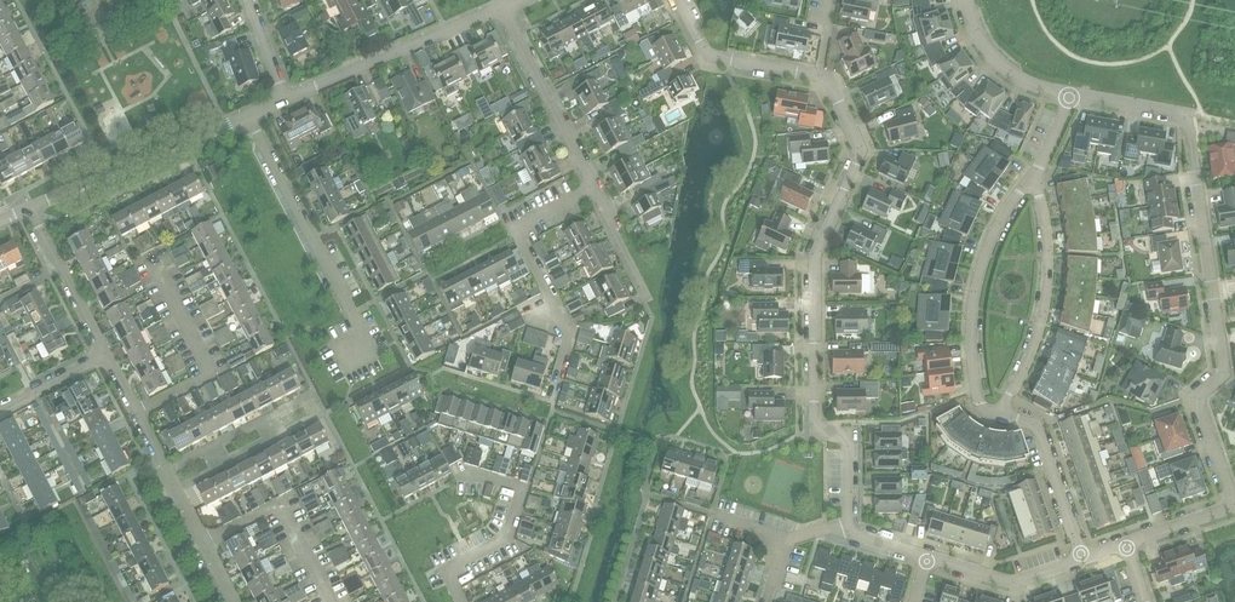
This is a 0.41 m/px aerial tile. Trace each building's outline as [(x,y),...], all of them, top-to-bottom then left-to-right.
[(81,1),(81,2),(83,6),(76,11),(80,17),(87,13),(88,15),(97,10),(92,2),(93,2),(92,0),(81,0),(81,1)] [(109,14),(120,8),(115,0),(102,0),(109,14)] [(193,6),(199,3),(201,2),(207,13),(228,2),(227,0),(204,0),(203,0),(189,0),(193,6)] [(283,2),(280,4),(283,10),(284,12),(300,5),(299,2),(298,0),(282,0),(283,2)] [(330,8),(332,7),(337,4),(345,18),(348,25),(350,28),(360,23),(368,39),(378,33),(368,14),(366,10),(363,3),(363,2),(361,3),(356,6),(354,0),(326,0),(330,8)] [(364,3),(367,9),(377,5),(375,0),(370,0),(364,3)] [(384,8),(389,18),(394,15),(401,11),(410,7),(409,6),(406,0),(380,0),(384,8)] [(621,28),(629,24),(641,18),(632,0),(616,0),(622,11),(614,15),(621,28)] [(641,18),(652,12),(652,13),(660,9),(664,7),(661,0),(632,0),(641,18)] [(771,3),(800,8),(801,0),(772,0),(771,3)] [(879,0),(856,0),(856,2),(847,0),(845,0),(842,17),(869,22),(871,13),(876,14),(879,0)] [(913,8),(929,6),(928,0),(912,0),(913,8)] [(588,8),(600,30),(611,24),(600,1),(588,8)] [(207,13),(213,24),(206,28),(212,40),(232,30),(227,18),(234,14),(228,2),(207,13)] [(913,19),(917,34),(949,24),(945,11),(930,16),(929,6),(913,8),(914,19),(913,19)] [(0,10),(0,28),(12,22),(11,21),(4,7),(0,10)] [(309,15),(305,7),(290,14),(294,22),(309,15)] [(588,8),(576,14),(588,36),(591,42),(592,45),(598,42),(593,33),(600,30),(588,8)] [(740,11),(738,20),(747,22),(748,13),(741,11),(740,11)] [(565,20),(577,42),(582,39),(585,46),(591,42),(588,36),(576,14),(565,20)] [(185,16),(179,18),(182,24),(188,21),(185,16)] [(350,28),(348,25),(345,18),(340,20),(345,30),(350,28)] [(786,49),(789,54),(794,51),(803,53),(807,53),(811,33),(807,32),(789,29),(790,21),(776,18),(774,27),(779,28),(775,47),(786,49)] [(554,25),(553,26),(565,48),(577,42),(565,20),(554,25)] [(0,28),(0,44),(0,45),(18,35),(19,35),(12,22),(0,28)] [(292,58),(309,49),(296,24),(279,33),(292,58)] [(923,48),(927,57),(942,50),(938,42),(953,37),(949,24),(917,34),(922,48),(923,48)] [(545,39),(540,41),(543,46),(548,56),(550,61),(551,61),(561,57),(558,51),(565,48),(553,26),(541,32),(545,39)] [(479,45),(491,67),(503,61),(502,59),(508,56),(496,31),(488,35),(490,39),(479,45)] [(630,31),(623,35),(629,46),(636,42),(638,42),(632,31),(630,31)] [(866,31),(864,39),(885,43),(887,35),(866,31)] [(851,77),(876,65),(868,48),(864,49),(857,34),(839,42),(846,58),(843,59),(851,77)] [(0,45),(7,58),(26,48),(19,35),(0,45)] [(652,48),(658,59),(681,47),(674,36),(658,44),(654,36),(640,44),(645,52),(652,48)] [(225,50),(222,51),(226,63),(229,62),(234,76),(238,88),(260,81),(249,51),(242,53),(239,45),(238,45),(235,38),(223,42),(224,46),(225,50)] [(198,41),(192,43),(195,49),(201,46),(198,41)] [(460,50),(472,74),(478,71),(479,74),(491,67),(479,45),(469,50),(467,46),(460,50)] [(652,78),(656,84),(674,74),(670,68),(687,59),(681,47),(658,59),(663,71),(656,74),(657,75),(652,78)] [(7,58),(15,71),(33,62),(26,48),(7,58)] [(204,61),(210,59),(206,48),(201,51),(204,61)] [(443,63),(455,86),(468,80),(467,77),(472,74),(460,50),(453,53),(455,57),(443,63)] [(942,50),(927,57),(932,68),(931,68),(932,69),(937,66),(938,68),(944,77),(967,61),(959,50),(946,59),(942,50)] [(327,58),(323,64),(328,68),(333,63),(327,58)] [(584,59),(579,62),(582,68),(587,65),(584,59)] [(945,78),(941,81),(948,92),(949,92),(957,99),(969,88),(962,81),(975,72),(967,61),(944,77),(945,78)] [(15,71),(22,85),(40,75),(33,62),(15,71)] [(430,66),(424,69),(431,83),(436,93),(442,90),(443,92),(446,98),(449,96),(458,92),(455,86),(443,63),(437,66),(432,65),(430,66)] [(573,65),(566,69),(569,75),(576,71),(573,65)] [(562,66),(551,72),(555,80),(566,74),(562,66)] [(898,75),(895,67),(876,76),(879,83),(861,91),(870,109),(897,97),(889,79),(898,75)] [(574,91),(580,104),(603,92),(597,81),(605,77),(600,69),(586,76),(590,83),(574,91)] [(408,114),(435,101),(425,82),(417,86),(410,73),(392,82),(408,114)] [(656,84),(640,93),(644,101),(660,92),(668,88),(673,100),(675,99),(678,103),(681,104),(688,100),(690,96),(688,92),(696,88),(690,76),(678,82),(674,74),(660,82),(656,84)] [(22,85),(29,99),(47,89),(40,75),(22,85)] [(388,113),(396,109),(382,79),(374,83),(388,113)] [(965,109),(977,117),(996,90),(985,82),(976,94),(969,88),(957,99),(965,107),(965,109)] [(0,88),(0,96),(11,91),(7,84),(0,88)] [(361,89),(346,97),(356,116),(346,121),(346,122),(347,122),(355,137),(358,138),(366,134),(366,131),(363,125),(376,118),(368,103),(371,101),(368,94),(364,87),(361,89)] [(32,105),(7,119),(11,126),(55,103),(47,89),(29,99),(32,105)] [(996,90),(977,117),(977,118),(980,113),(991,121),(988,125),(999,130),(1006,115),(998,110),(1007,98),(996,90)] [(813,130),(814,127),(821,129),(824,113),(817,112),(817,111),(806,109),(808,97),(778,91),(774,116),(799,121),(798,127),(813,130)] [(603,108),(607,115),(620,108),(616,99),(609,103),(603,92),(580,104),(587,116),(603,108)] [(519,94),(511,98),(514,104),(522,100),(519,94)] [(15,97),(0,105),(4,112),(18,104),(15,97)] [(925,98),(919,104),(926,110),(931,104),(925,98)] [(501,122),(507,134),(530,121),(527,115),(528,110),(524,102),(500,114),(504,121),(501,122)] [(1006,115),(999,130),(1009,135),(1009,136),(1023,141),(1023,139),(1033,108),(1019,104),(1015,119),(1006,115)] [(106,112),(102,105),(95,108),(99,115),(106,112)] [(297,112),(309,135),(318,130),(321,134),(332,128),(325,115),(319,118),(312,105),(297,112)] [(489,106),(481,110),(486,119),(493,115),(489,106)] [(52,108),(46,111),(48,116),(50,119),(56,116),(52,108)] [(594,130),(600,142),(627,128),(621,117),(624,115),(620,108),(607,115),(610,122),(594,130)] [(914,117),(915,117),(913,108),(897,112),(899,120),(886,123),(891,143),(919,136),(914,117)] [(40,114),(39,115),(42,120),(48,116),(46,111),(40,114)] [(287,127),(280,130),(284,136),(289,146),(292,152),(303,146),(300,140),(309,135),(297,112),(283,119),(286,125),(287,127)] [(60,125),(56,116),(50,119),(54,128),(60,125)] [(660,118),(655,121),(660,132),(666,129),(660,118)] [(1074,150),(1073,155),(1075,155),(1085,157),(1087,157),(1088,153),(1089,146),(1098,147),(1100,138),(1103,122),(1087,119),(1086,126),(1079,125),(1077,135),(1074,150)] [(462,120),(455,124),(459,132),(463,130),(466,128),(462,120)] [(516,145),(519,150),(543,138),(539,130),(534,129),(530,121),(507,134),(514,146),(516,145)] [(18,125),(23,134),(29,130),(25,122),(18,125)] [(652,122),(647,125),(650,132),(655,129),(652,122)] [(1098,147),(1097,153),(1112,156),(1111,163),(1118,164),(1122,144),(1115,142),(1117,134),(1119,125),(1103,122),(1100,138),(1098,147)] [(61,132),(70,150),(84,143),(75,124),(61,132)] [(627,128),(600,142),(606,154),(623,146),(626,152),(635,148),(640,145),(646,142),(642,135),(636,138),(633,140),(627,128)] [(34,139),(29,130),(23,134),(27,142),(34,139)] [(1128,137),(1124,159),(1138,161),(1139,153),(1149,155),(1152,132),(1139,130),(1138,137),(1136,137),(1135,137),(1135,138),(1128,137)] [(47,139),(57,157),(70,150),(61,132),(53,136),(50,131),(45,134),(47,139)] [(467,131),(460,135),(463,141),(470,138),(467,131)] [(1152,132),(1149,155),(1158,156),(1156,165),(1170,167),(1174,145),(1167,144),(1167,143),(1167,142),(1164,142),(1166,134),(1152,132)] [(1214,179),(1234,176),(1234,174),(1234,164),(1234,157),(1233,146),(1234,146),(1234,133),(1228,132),(1225,146),(1209,149),(1214,179)] [(2,134),(0,135),(0,149),(2,153),(9,149),(2,134)] [(809,135),(789,137),(791,155),(802,154),(802,164),(829,162),(827,143),(809,144),(809,135)] [(519,157),(526,170),(549,158),(545,150),(547,145),(543,138),(519,150),(522,156),(519,157)] [(33,146),(43,165),(57,157),(47,139),(33,146)] [(984,148),(974,162),(999,180),(1009,166),(1005,163),(1010,157),(1010,156),(1013,153),(998,140),(995,140),(987,150),(984,148)] [(345,144),(338,148),(342,155),(349,151),(345,144)] [(20,153),(30,172),(43,165),(33,146),(20,153)] [(609,171),(615,183),(645,167),(642,161),(635,148),(626,152),(622,155),(626,162),(609,171)] [(6,161),(16,179),(30,172),(20,153),(6,161)] [(904,185),(916,160),(903,153),(899,162),(887,156),(879,173),(904,185)] [(947,153),(938,154),(939,163),(948,161),(947,153)] [(0,158),(0,182),(2,186),(16,179),(6,161),(4,156),(0,158)] [(1063,156),(1058,168),(1068,169),(1070,157),(1064,156),(1063,156)] [(301,167),(295,170),(300,178),(305,174),(324,164),(320,157),(301,167)] [(553,165),(549,158),(526,170),(532,182),(534,180),(537,187),(562,174),(558,166),(553,165)] [(481,160),(475,163),(478,170),(484,168),(481,160)] [(770,161),(766,168),(769,170),(776,168),(778,164),(770,161)] [(964,176),(971,181),(966,189),(981,198),(985,191),(988,194),(999,180),(974,162),(964,176)] [(209,168),(215,179),(222,176),(216,165),(209,168)] [(466,167),(458,172),(462,179),(470,175),(467,168),(466,167)] [(487,167),(485,168),(480,171),(484,180),(492,176),(487,167)] [(645,167),(615,183),(621,195),(644,183),(645,183),(648,190),(653,187),(663,182),(659,174),(651,178),(645,167)] [(307,178),(313,189),(332,179),(326,168),(307,178)] [(951,170),(947,177),(953,180),(955,177),(954,172),(951,170)] [(778,200),(805,212),(813,194),(799,187),(803,179),(785,171),(781,180),(786,182),(778,200)] [(1056,187),(1059,198),(1060,198),(1061,203),(1060,203),(1061,204),(1090,198),(1086,180),(1089,179),(1079,181),(1077,174),(1060,179),(1062,186),(1057,188),(1057,187),(1056,187)] [(452,175),(446,178),(449,185),(455,182),(452,175)] [(180,183),(190,202),(204,194),(194,176),(180,183)] [(674,176),(668,179),(671,186),(673,189),(674,188),(677,187),(676,185),(678,184),(677,183),(674,176)] [(403,177),(393,181),(397,190),(407,186),(403,177)] [(313,189),(319,201),(338,191),(332,179),(313,189)] [(1114,180),(1117,196),(1124,194),(1122,182),(1119,183),(1119,179),(1114,180)] [(1146,182),(1149,207),(1168,204),(1176,203),(1173,187),(1166,188),(1165,179),(1146,182)] [(657,195),(671,188),(671,187),(667,180),(663,182),(653,187),(657,195)] [(354,184),(360,195),(365,192),(359,181),(354,184)] [(166,190),(179,215),(180,214),(177,209),(190,202),(180,183),(166,190)] [(498,185),(489,189),(499,207),(508,203),(498,185)] [(475,186),(468,190),(472,199),(483,220),(497,213),(486,192),(480,195),(475,186)] [(954,193),(946,209),(958,214),(973,222),(981,206),(977,204),(981,198),(966,189),(965,191),(957,186),(954,193)] [(758,187),(754,196),(762,199),(764,196),(761,189),(758,187)] [(153,197),(163,216),(172,211),(175,217),(179,215),(166,190),(153,197)] [(459,206),(470,227),(483,221),(468,190),(460,194),(465,203),(459,206)] [(900,213),(907,198),(892,191),(889,199),(871,190),(863,208),(886,218),(890,208),(900,213)] [(319,201),(325,212),(344,202),(338,191),(319,201)] [(1234,225),(1234,191),(1224,192),(1226,207),(1218,208),(1221,227),(1234,225)] [(1109,194),(1110,203),(1117,202),(1115,193),(1109,194)] [(662,208),(655,195),(633,206),(639,219),(642,218),(646,224),(662,216),(659,209),(662,208)] [(140,205),(149,223),(163,216),(153,197),(140,205)] [(752,197),(749,204),(759,209),(763,201),(752,197)] [(1061,204),(1062,214),(1063,214),(1064,219),(1063,219),(1064,222),(1065,222),(1093,216),(1090,198),(1061,204)] [(442,204),(457,234),(470,227),(459,206),(454,209),(449,200),(442,204)] [(402,201),(394,205),(398,213),(406,209),(402,201)] [(325,212),(331,225),(350,215),(344,202),(325,212)] [(1153,232),(1172,229),(1171,220),(1178,218),(1176,203),(1168,204),(1149,207),(1153,232)] [(439,216),(434,219),(445,240),(457,234),(442,204),(435,208),(439,216)] [(126,212),(136,230),(149,223),(140,205),(126,212)] [(921,205),(914,222),(923,226),(930,209),(921,205)] [(190,209),(195,217),(200,214),(196,206),(190,209)] [(946,228),(943,237),(959,243),(962,235),(966,237),(973,222),(958,214),(946,209),(939,224),(946,228)] [(1126,210),(1119,211),(1121,228),(1123,228),(1127,228),(1126,220),(1130,219),(1129,210),(1126,210)] [(112,219),(122,237),(136,230),(126,212),(112,219)] [(397,223),(391,212),(386,215),(392,226),(397,223)] [(424,213),(416,217),(421,226),(432,247),(444,241),(445,240),(434,219),(428,222),(424,213)] [(195,217),(199,225),(204,223),(200,214),(195,217)] [(357,220),(345,227),(351,239),(373,228),(366,215),(362,217),(357,220)] [(767,220),(758,238),(759,239),(771,244),(785,251),(794,234),(789,232),(789,231),(788,228),(791,222),(776,215),(772,223),(767,220)] [(937,220),(929,216),(923,230),(930,233),(937,220)] [(1064,227),(1066,237),(1066,238),(1067,238),(1096,234),(1093,216),(1065,222),(1065,227),(1064,227)] [(407,233),(418,254),(431,247),(421,226),(416,217),(409,221),(413,230),(407,233)] [(104,231),(113,226),(110,220),(101,225),(104,231)] [(163,224),(167,232),(173,229),(169,221),(163,224)] [(563,234),(569,245),(592,233),(586,222),(563,234)] [(183,223),(176,226),(180,233),(186,230),(183,223)] [(1109,224),(1110,232),(1117,231),(1116,223),(1109,224)] [(191,234),(199,248),(217,238),(210,224),(191,234)] [(869,254),(874,243),(882,246),(888,232),(874,225),(871,233),(854,226),(846,243),(869,254)] [(351,239),(359,254),(381,243),(373,228),(351,239)] [(172,240),(177,236),(173,229),(167,232),(172,240)] [(930,234),(921,231),(918,240),(921,241),(929,237),(930,234)] [(1112,242),(1119,241),(1117,231),(1110,232),(1112,242)] [(68,242),(76,256),(94,247),(87,233),(68,242)] [(569,245),(576,258),(579,256),(598,245),(592,233),(569,245)] [(140,238),(147,252),(154,249),(147,234),(140,238)] [(1066,243),(1067,254),(1068,254),(1100,253),(1100,252),(1097,252),(1096,234),(1067,238),(1067,243),(1066,243)] [(1229,266),(1234,265),(1234,235),(1233,236),(1234,244),(1226,245),(1229,266)] [(1159,252),(1162,273),(1182,270),(1178,242),(1167,243),(1166,236),(1151,238),(1154,253),(1159,252)] [(932,243),(927,260),(957,268),(961,251),(957,250),(959,243),(943,237),(940,245),(932,243)] [(133,241),(141,256),(147,252),(140,238),(133,241)] [(199,248),(206,261),(225,251),(217,238),(199,248)] [(405,238),(399,241),(405,252),(410,249),(405,238)] [(1132,239),(1125,240),(1126,247),(1133,246),(1132,239)] [(534,245),(542,260),(549,256),(541,242),(534,245)] [(359,254),(365,266),(387,256),(381,243),(359,254)] [(579,256),(576,258),(574,259),(576,264),(582,261),(584,267),(607,255),(601,243),(598,245),(579,256)] [(8,270),(16,265),(18,269),(25,266),(13,244),(0,250),(0,254),(8,270)] [(114,249),(117,255),(125,251),(122,245),(114,249)] [(186,246),(171,253),(175,260),(190,253),(186,246)] [(76,256),(83,270),(101,260),(94,247),(76,256)] [(402,247),(396,250),(399,256),(405,253),(402,247)] [(109,259),(117,255),(114,249),(106,254),(109,259)] [(498,258),(510,282),(511,281),(512,284),(531,274),(530,272),(518,250),(511,253),(510,252),(498,258)] [(209,268),(185,281),(189,287),(203,280),(213,275),(232,265),(225,251),(206,261),(209,268)] [(555,253),(549,256),(542,260),(546,267),(559,260),(555,253)] [(8,270),(0,254),(0,274),(8,270)] [(186,255),(175,260),(176,262),(179,267),(189,261),(186,255)] [(614,267),(607,255),(584,267),(591,279),(614,267)] [(365,266),(372,280),(394,268),(387,256),(365,266)] [(487,264),(497,284),(498,284),(499,287),(510,282),(498,258),(487,264)] [(903,263),(892,258),(888,266),(899,272),(903,263)] [(909,258),(905,266),(912,269),(912,267),(914,267),(915,262),(912,262),(909,258)] [(1067,259),(1067,270),(1068,270),(1067,275),(1096,279),(1097,260),(1100,260),(1068,260),(1068,259),(1067,259)] [(83,270),(90,283),(108,273),(101,260),(83,270)] [(923,277),(920,286),(929,288),(944,290),(946,291),(948,283),(952,284),(957,268),(927,260),(923,277)] [(764,269),(764,261),(739,261),(739,275),(752,275),(752,288),(765,288),(765,290),(772,290),(772,288),(782,288),(782,269),(764,269)] [(475,270),(485,290),(497,284),(487,264),(475,270)] [(862,294),(862,274),(857,274),(857,264),(841,264),(841,275),(833,275),(834,294),(862,294)] [(239,278),(232,265),(213,275),(217,282),(208,287),(211,293),(239,278)] [(120,276),(123,283),(131,279),(138,275),(134,268),(120,276)] [(400,281),(394,268),(372,280),(379,292),(400,281)] [(564,269),(551,276),(554,283),(567,276),(564,269)] [(464,276),(474,296),(485,290),(475,270),(464,276)] [(1117,271),(1118,280),(1126,279),(1124,270),(1117,271)] [(90,283),(97,297),(115,287),(108,273),(90,283)] [(14,281),(17,288),(31,281),(28,274),(14,281)] [(598,279),(588,284),(596,300),(600,298),(623,286),(617,274),(600,283),(598,279)] [(131,279),(123,283),(127,290),(141,282),(138,275),(131,279)] [(1065,292),(1065,293),(1095,297),(1096,279),(1067,275),(1066,277),(1066,287),(1067,287),(1066,292),(1065,292)] [(451,283),(464,306),(462,302),(474,296),(464,276),(451,283)] [(567,276),(554,283),(557,289),(571,283),(567,276)] [(239,278),(211,293),(212,293),(220,289),(227,302),(246,292),(239,278)] [(189,287),(192,294),(193,294),(207,286),(203,280),(189,287)] [(440,289),(452,312),(464,306),(451,283),(440,289)] [(1158,299),(1161,302),(1162,312),(1170,311),(1171,313),(1178,312),(1179,310),(1188,308),(1187,302),(1188,301),(1189,298),(1188,295),(1186,294),(1185,289),(1163,292),(1162,283),(1147,285),(1149,301),(1158,299)] [(433,284),(425,289),(429,295),(436,291),(433,284)] [(600,298),(606,310),(604,310),(609,319),(625,310),(621,303),(629,298),(623,286),(600,298)] [(97,297),(104,311),(122,301),(115,287),(97,297)] [(537,287),(529,291),(533,298),(541,294),(537,287)] [(909,288),(900,287),(899,295),(902,295),(908,290),(909,288)] [(920,296),(918,314),(934,315),(948,316),(950,299),(945,299),(946,291),(944,290),(929,288),(928,297),(920,296)] [(516,292),(522,304),(528,301),(522,289),(518,291),(516,292)] [(227,302),(234,316),(253,306),(246,292),(227,302)] [(510,296),(516,307),(522,304),(516,292),(510,296)] [(1118,300),(1115,309),(1122,311),(1123,311),(1123,310),(1126,302),(1126,301),(1128,294),(1120,292),(1118,300)] [(385,304),(391,315),(411,305),(405,293),(385,304)] [(1063,309),(1062,311),(1063,311),(1091,315),(1092,315),(1095,297),(1065,293),(1065,295),(1066,295),(1065,300),(1064,299),(1063,309)] [(0,310),(3,312),(3,313),(9,310),(12,315),(24,308),(28,316),(46,307),(38,294),(25,301),(21,294),(6,302),(0,310)] [(435,298),(433,300),(436,305),(438,304),(442,302),(439,296),(435,298)] [(214,300),(200,307),(203,314),(218,307),(214,300)] [(580,300),(566,307),(570,314),(584,307),(580,300)] [(137,308),(140,315),(155,307),(151,301),(137,308)] [(753,323),(759,323),(759,333),(788,333),(788,313),(778,313),(778,304),(753,305),(753,323)] [(106,315),(114,329),(131,320),(132,319),(125,305),(106,315)] [(411,305),(391,315),(397,327),(417,316),(411,305)] [(495,307),(497,310),(496,311),(499,316),(505,313),(501,305),(495,307)] [(218,307),(203,314),(207,321),(221,313),(224,311),(222,306),(218,308),(218,307)] [(234,316),(241,329),(260,319),(253,306),(234,316)] [(26,326),(32,323),(35,330),(53,321),(46,307),(28,316),(22,319),(26,326)] [(155,307),(140,315),(144,322),(158,314),(155,307)] [(445,308),(439,311),(443,317),(448,315),(445,308)] [(490,314),(493,319),(499,316),(496,311),(490,314)] [(518,311),(502,320),(505,327),(507,325),(507,326),(522,318),(518,311)] [(1061,316),(1059,327),(1060,327),(1060,326),(1092,334),(1088,333),(1092,315),(1063,311),(1062,316),(1061,316)] [(0,314),(0,324),(2,328),(3,330),(10,326),(3,313),(3,312),(0,314)] [(843,319),(836,319),(836,334),(859,334),(867,334),(867,312),(859,312),(843,312),(843,319)] [(1124,312),(1118,333),(1128,336),(1132,325),(1143,329),(1146,319),(1124,312)] [(572,317),(576,324),(585,320),(581,313),(572,317)] [(475,315),(470,318),(473,323),(475,328),(482,325),(479,320),(477,314),(475,315)] [(918,314),(917,331),(925,331),(925,341),(942,341),(942,333),(947,333),(948,316),(934,315),(918,314)] [(397,327),(403,339),(424,328),(417,316),(397,327)] [(449,316),(441,320),(444,325),(452,321),(449,316)] [(522,318),(507,326),(511,333),(525,325),(522,318)] [(1109,318),(1106,327),(1113,329),(1115,320),(1109,318)] [(114,329),(121,343),(139,333),(132,319),(131,320),(114,329)] [(241,329),(248,343),(267,333),(260,319),(241,329)] [(35,330),(42,343),(60,334),(53,321),(35,330)] [(467,326),(469,331),(475,328),(473,323),(467,326)] [(10,326),(3,330),(6,335),(13,331),(10,326)] [(228,327),(214,335),(217,341),(232,334),(228,327)] [(454,327),(449,330),(453,336),(458,333),(454,327)] [(151,335),(154,342),(169,334),(165,328),(151,335)] [(424,328),(403,339),(404,340),(409,350),(430,340),(424,328)] [(523,343),(537,347),(542,333),(528,328),(523,343)] [(581,328),(579,335),(594,340),(596,332),(592,331),(581,328)] [(1162,342),(1156,361),(1180,369),(1182,364),(1185,362),(1186,360),(1186,357),(1185,355),(1186,350),(1179,348),(1183,335),(1167,330),(1164,343),(1162,342)] [(1054,347),(1053,347),(1081,358),(1086,340),(1090,341),(1059,332),(1058,331),(1055,342),(1054,347)] [(614,332),(610,345),(634,352),(638,339),(614,332)] [(121,343),(128,356),(146,346),(139,333),(121,343)] [(242,354),(228,362),(232,369),(246,361),(255,356),(274,347),(267,333),(248,343),(252,351),(243,356),(242,354)] [(542,333),(537,347),(545,350),(549,335),(542,333)] [(7,337),(10,343),(17,339),(14,334),(7,337)] [(37,347),(36,349),(42,359),(44,359),(49,356),(50,357),(67,348),(60,334),(42,343),(43,344),(37,347)] [(169,334),(154,342),(158,349),(172,341),(169,334)] [(232,334),(217,341),(221,348),(235,340),(232,334)] [(725,334),(716,334),(716,343),(725,342),(725,334)] [(579,335),(577,343),(591,347),(594,340),(579,335)] [(1118,335),(1116,342),(1123,344),(1125,338),(1118,335)] [(10,343),(14,350),(21,346),(17,339),(10,343)] [(430,340),(409,350),(409,351),(415,362),(436,352),(430,341),(430,340)] [(278,359),(291,352),(287,344),(273,351),(278,359)] [(448,352),(445,362),(454,364),(460,347),(451,344),(449,349),(448,352)] [(834,353),(834,373),(864,373),(864,354),(868,354),(868,344),(850,344),(850,353),(834,353)] [(600,360),(599,360),(611,364),(612,363),(613,360),(630,365),(634,352),(610,345),(609,349),(603,347),(600,360)] [(14,350),(21,364),(32,358),(28,351),(24,353),(21,346),(14,350)] [(128,356),(135,370),(153,360),(146,346),(128,356)] [(763,365),(763,379),(783,378),(783,354),(768,354),(768,346),(753,346),(753,361),(759,361),(759,365),(763,365)] [(899,346),(871,346),(871,355),(899,355),(899,346)] [(1050,358),(1048,362),(1075,375),(1081,358),(1053,347),(1049,357),(1050,358)] [(469,369),(483,373),(490,353),(475,348),(469,369)] [(924,360),(926,373),(951,370),(948,348),(918,352),(919,361),(924,360)] [(490,353),(483,373),(498,378),(500,370),(506,372),(511,353),(503,350),(501,356),(490,353)] [(1098,354),(1096,362),(1102,365),(1105,356),(1098,354)] [(165,362),(168,369),(183,361),(179,355),(165,362)] [(135,370),(142,383),(160,373),(153,360),(135,370)] [(602,371),(600,378),(624,385),(628,373),(605,366),(606,363),(599,360),(596,369),(602,371)] [(183,361),(168,369),(172,376),(187,368),(183,361)] [(249,364),(253,371),(259,368),(255,361),(249,364)] [(511,382),(526,386),(532,366),(518,361),(511,382)] [(1044,369),(1040,378),(1067,392),(1075,375),(1048,362),(1047,362),(1046,365),(1047,365),(1045,370),(1044,369)] [(1099,374),(1102,365),(1096,362),(1093,372),(1099,374)] [(532,366),(526,386),(540,391),(544,378),(546,370),(532,366)] [(1134,380),(1128,390),(1151,403),(1164,380),(1141,367),(1140,368),(1137,368),(1134,370),(1132,373),(1132,377),(1134,380)] [(262,375),(259,368),(253,371),(256,378),(262,375)] [(277,378),(287,396),(301,389),(292,370),(277,378)] [(922,387),(924,397),(953,393),(951,370),(926,373),(928,387),(922,387)] [(149,397),(168,387),(160,373),(142,383),(149,397)] [(225,376),(233,391),(239,387),(232,373),(225,376)] [(403,381),(413,402),(425,396),(422,392),(425,390),(422,385),(420,386),(414,375),(403,381)] [(228,393),(232,401),(223,406),(233,424),(246,417),(237,399),(233,391),(225,376),(218,380),(226,394),(228,393)] [(264,385),(273,403),(287,396),(277,378),(264,385)] [(600,378),(596,390),(617,397),(620,398),(624,385),(600,378)] [(1037,396),(1033,403),(1049,412),(1053,405),(1061,410),(1062,410),(1059,408),(1067,392),(1040,378),(1039,380),(1040,380),(1038,385),(1037,384),(1032,394),(1033,395),(1033,394),(1037,396)] [(82,379),(66,387),(68,391),(76,406),(80,403),(93,397),(85,383),(84,383),(82,379)] [(910,379),(901,380),(902,389),(912,388),(910,379)] [(391,387),(401,408),(413,402),(403,381),(391,387)] [(219,398),(211,383),(204,387),(212,402),(219,398)] [(838,391),(838,404),(836,406),(836,410),(838,411),(838,413),(866,413),(866,401),(868,399),(879,399),(879,383),(860,383),(860,391),(838,391)] [(250,392),(260,410),(273,403),(264,385),(250,392)] [(564,385),(561,394),(568,395),(570,387),(564,385)] [(379,394),(390,414),(401,408),(391,387),(379,394)] [(741,388),(717,388),(717,401),(728,401),(729,401),(741,401),(741,388)] [(593,389),(588,402),(613,410),(617,397),(596,390),(593,389)] [(205,405),(198,390),(191,394),(198,409),(205,405)] [(1091,391),(1088,400),(1095,402),(1097,393),(1091,391)] [(237,399),(246,417),(260,410),(250,392),(237,399)] [(754,411),(755,421),(784,421),(783,402),(774,402),(773,393),(749,393),(749,411),(754,411)] [(367,400),(378,420),(390,414),(379,394),(367,400)] [(565,404),(567,396),(561,395),(559,402),(565,404)] [(438,426),(452,430),(461,402),(440,396),(435,412),(441,414),(438,425),(438,426)] [(45,398),(41,400),(44,405),(51,419),(56,416),(48,402),(49,402),(46,397),(45,398)] [(76,406),(71,408),(75,417),(80,414),(83,420),(100,411),(93,397),(80,403),(76,406)] [(192,412),(184,397),(177,401),(185,416),(192,412)] [(367,400),(355,406),(366,426),(374,422),(378,420),(367,400)] [(461,402),(452,430),(450,435),(456,437),(458,432),(466,434),(475,406),(461,402)] [(609,422),(613,410),(588,402),(585,415),(609,422)] [(178,419),(171,405),(164,408),(172,423),(178,419)] [(210,413),(219,431),(233,424),(223,406),(210,413)] [(475,406),(466,434),(480,438),(488,410),(475,406)] [(1106,406),(1104,407),(1104,408),(1107,417),(1114,414),(1111,406),(1106,406)] [(34,410),(41,423),(46,421),(39,407),(34,410)] [(1116,408),(1122,426),(1131,423),(1127,411),(1116,408)] [(894,409),(891,412),(891,415),(894,418),(897,418),(900,415),(900,412),(897,409),(894,409)] [(949,445),(970,459),(971,459),(971,458),(975,459),(967,481),(973,483),(982,485),(991,486),(1000,486),(1009,485),(1018,482),(1019,482),(1016,475),(1010,477),(1001,479),(993,479),(985,478),(976,476),(981,463),(1006,466),(1027,463),(1026,459),(1029,458),(1021,432),(1017,434),(1013,435),(1009,435),(1005,435),(1001,435),(997,435),(992,434),(988,433),(986,432),(983,431),(979,429),(975,427),(972,424),(968,421),(967,420),(966,419),(963,416),(961,412),(959,409),(935,422),(939,426),(936,428),(949,445)] [(488,410),(480,438),(481,439),(479,445),(492,449),(494,443),(502,415),(488,410)] [(83,420),(90,433),(107,424),(100,411),(83,420)] [(1154,418),(1161,439),(1184,431),(1179,416),(1173,418),(1171,412),(1154,418)] [(196,420),(206,438),(219,431),(210,413),(196,420)] [(355,413),(351,415),(354,422),(359,419),(355,413)] [(1080,418),(1061,424),(1066,439),(1085,433),(1091,431),(1088,424),(1091,423),(1092,423),(1089,414),(1080,418)] [(502,415),(494,443),(508,447),(516,419),(502,415)] [(56,416),(51,419),(58,432),(63,430),(69,427),(68,424),(61,427),(59,422),(56,416)] [(414,421),(414,422),(419,430),(425,427),(421,418),(414,421)] [(516,419),(508,447),(521,451),(530,423),(516,419)] [(5,443),(22,434),(14,420),(0,427),(0,434),(5,443)] [(182,427),(192,446),(206,438),(196,420),(182,427)] [(41,423),(49,438),(54,435),(46,421),(41,423)] [(435,421),(428,426),(432,432),(438,429),(438,426),(438,425),(435,421)] [(530,423),(521,451),(536,456),(544,428),(530,423)] [(90,433),(98,448),(115,439),(107,424),(90,433)] [(306,433),(315,451),(330,444),(320,425),(306,433)] [(410,426),(403,430),(407,436),(414,433),(410,426)] [(167,431),(161,434),(170,451),(175,448),(178,453),(192,446),(182,427),(169,434),(167,431)] [(882,434),(876,434),(875,451),(902,452),(902,434),(900,434),(900,427),(882,427),(882,434)] [(570,436),(568,442),(596,451),(598,442),(597,442),(599,435),(579,429),(576,438),(570,436)] [(58,432),(65,446),(71,444),(70,443),(63,430),(58,432)] [(1113,432),(1116,441),(1123,438),(1120,430),(1113,432)] [(1085,433),(1066,439),(1066,440),(1071,455),(1090,448),(1099,445),(1097,440),(1097,438),(1096,437),(1093,438),(1091,431),(1085,433)] [(1159,456),(1161,455),(1163,461),(1183,454),(1181,448),(1189,446),(1184,431),(1161,439),(1154,441),(1159,456)] [(302,458),(315,451),(306,433),(292,440),(302,458)] [(399,433),(393,436),(396,442),(402,439),(399,433)] [(424,433),(417,437),(419,442),(426,438),(424,433)] [(5,443),(12,457),(29,448),(22,434),(5,443)] [(49,438),(56,451),(56,452),(61,449),(54,435),(49,438)] [(416,436),(409,440),(413,449),(421,445),(416,436)] [(1125,445),(1123,438),(1116,441),(1118,447),(1125,445)] [(98,448),(105,461),(122,452),(115,439),(98,448)] [(285,458),(288,465),(302,458),(292,440),(279,447),(285,458)] [(388,440),(381,444),(384,449),(391,445),(388,440)] [(568,442),(566,448),(573,451),(570,458),(570,459),(589,465),(590,464),(591,459),(593,459),(594,458),(596,451),(568,442)] [(404,443),(397,447),(401,455),(408,451),(404,443)] [(65,446),(73,462),(78,458),(71,444),(65,446)] [(448,448),(455,463),(462,460),(455,445),(448,448)] [(1090,448),(1071,455),(1072,456),(1072,458),(1076,469),(1101,460),(1104,459),(1109,458),(1107,451),(1102,453),(1100,446),(1099,445),(1090,448)] [(267,458),(275,472),(288,465),(285,458),(279,447),(265,454),(267,458)] [(12,457),(19,471),(36,462),(29,448),(12,457)] [(450,466),(455,463),(448,448),(442,451),(450,466)] [(469,448),(465,461),(465,464),(471,466),(476,450),(469,448)] [(662,472),(674,476),(680,458),(681,454),(676,452),(677,451),(669,448),(662,472)] [(50,459),(58,455),(64,467),(69,464),(61,449),(56,452),(56,451),(49,456),(50,459)] [(392,449),(382,455),(387,466),(398,460),(393,449),(392,449)] [(476,450),(471,466),(479,468),(483,452),(476,450)] [(902,469),(902,461),(908,461),(908,452),(902,452),(875,451),(875,469),(902,469)] [(129,467),(122,452),(105,461),(112,476),(129,467)] [(680,458),(674,476),(687,480),(694,458),(694,456),(686,453),(685,455),(681,454),(680,458)] [(252,461),(261,479),(275,472),(267,458),(265,454),(252,461)] [(429,462),(439,481),(451,475),(441,456),(429,462)] [(497,456),(492,472),(499,474),(504,458),(497,456)] [(694,458),(687,480),(699,483),(706,461),(702,460),(702,458),(694,456),(694,458)] [(330,460),(334,468),(340,465),(336,457),(330,460)] [(1144,457),(1134,461),(1136,466),(1137,469),(1138,471),(1147,468),(1144,457)] [(73,462),(80,475),(86,473),(78,458),(73,462)] [(504,458),(499,474),(506,477),(511,461),(504,458)] [(1133,458),(1126,461),(1129,468),(1136,466),(1134,461),(1133,458)] [(561,465),(559,472),(560,472),(567,474),(587,480),(587,479),(590,471),(588,471),(589,465),(570,459),(568,465),(568,467),(561,465)] [(1076,469),(1081,484),(1109,474),(1107,467),(1103,468),(1101,460),(1076,469)] [(1156,469),(1160,480),(1173,476),(1176,484),(1201,476),(1198,469),(1196,468),(1194,460),(1179,465),(1177,461),(1156,469)] [(239,468),(248,486),(261,479),(252,461),(239,468)] [(700,480),(699,483),(700,483),(711,487),(712,487),(713,486),(718,488),(720,480),(715,478),(719,463),(711,461),(710,463),(706,461),(700,480)] [(19,471),(27,485),(44,477),(36,462),(19,471)] [(302,465),(306,473),(312,470),(307,462),(302,465)] [(417,468),(427,487),(439,481),(429,462),(417,468)] [(64,467),(71,480),(76,477),(69,464),(64,467)] [(960,479),(962,474),(931,464),(931,471),(960,479)] [(525,465),(520,481),(527,483),(532,467),(525,465)] [(1136,466),(1129,468),(1131,476),(1134,475),(1138,474),(1138,473),(1138,472),(1138,471),(1137,469),(1136,466)] [(928,467),(926,467),(912,467),(912,480),(928,480),(928,467)] [(225,475),(235,493),(242,490),(244,494),(250,491),(248,486),(239,468),(225,475)] [(406,474),(416,493),(427,487),(417,468),(406,474)] [(321,481),(326,490),(323,492),(325,496),(346,485),(344,480),(346,476),(343,469),(321,481)] [(1147,469),(1138,472),(1138,473),(1141,481),(1150,478),(1147,469)] [(306,473),(310,481),(316,478),(312,470),(306,473)] [(537,471),(535,477),(540,479),(545,481),(547,475),(542,473),(542,472),(537,471)] [(64,472),(58,475),(62,483),(68,480),(64,472)] [(80,475),(87,489),(93,486),(86,473),(80,475)] [(1019,475),(1021,482),(1028,480),(1026,473),(1019,475)] [(404,499),(416,493),(406,474),(394,480),(404,499)] [(567,474),(563,486),(585,493),(586,489),(588,490),(591,481),(587,479),(587,480),(567,474)] [(1109,474),(1081,484),(1087,499),(1105,493),(1111,491),(1109,483),(1112,482),(1109,474)] [(211,482),(221,500),(235,493),(225,475),(211,482)] [(278,479),(285,494),(293,490),(285,475),(278,479)] [(1182,500),(1205,492),(1202,485),(1203,483),(1201,476),(1176,484),(1182,500)] [(27,485),(34,499),(51,491),(44,477),(27,485)] [(78,493),(83,491),(76,477),(71,480),(78,493)] [(933,478),(931,485),(938,487),(940,480),(933,478)] [(271,482),(279,497),(285,494),(278,479),(271,482)] [(876,479),(876,496),(902,496),(902,479),(876,479)] [(966,485),(965,485),(953,481),(951,488),(964,491),(966,485)] [(1032,537),(1034,542),(1055,535),(1036,481),(1015,488),(1016,493),(1009,496),(1024,540),(1032,537)] [(197,490),(207,508),(221,500),(211,482),(197,490)] [(554,497),(559,499),(563,500),(583,506),(586,497),(584,497),(585,493),(563,486),(558,484),(554,497)] [(328,495),(332,502),(328,504),(332,510),(353,498),(346,485),(325,496),(325,497),(328,495)] [(487,485),(484,497),(490,499),(494,487),(487,485)] [(101,495),(108,510),(125,501),(118,487),(101,495)] [(251,493),(259,508),(266,504),(258,489),(251,493)] [(296,492),(300,501),(304,508),(318,500),(315,493),(306,498),(301,489),(296,492)] [(1139,489),(1133,491),(1135,498),(1142,496),(1139,489)] [(77,499),(88,520),(94,518),(86,503),(98,496),(94,490),(77,499)] [(993,493),(981,490),(979,496),(992,500),(993,493)] [(41,513),(58,504),(51,491),(34,499),(41,513)] [(1105,493),(1087,499),(1092,514),(1111,507),(1120,504),(1117,496),(1114,498),(1111,491),(1105,493)] [(689,492),(688,498),(694,500),(696,493),(689,492)] [(244,496),(249,506),(252,511),(259,508),(251,493),(244,496)] [(1156,494),(1146,497),(1153,515),(1162,512),(1156,494)] [(529,495),(527,503),(541,507),(543,500),(529,495)] [(876,514),(902,514),(902,496),(876,496),(876,514)] [(1142,496),(1135,498),(1139,509),(1145,508),(1142,496)] [(353,498),(332,510),(335,509),(342,521),(360,511),(353,498)] [(543,500),(541,507),(549,509),(552,502),(543,499),(543,500)] [(1010,545),(1015,543),(1000,499),(995,501),(1010,545)] [(1165,499),(1158,501),(1162,510),(1168,508),(1165,499)] [(318,500),(304,508),(307,514),(312,512),(317,510),(322,507),(318,500)] [(563,500),(559,512),(581,519),(582,515),(584,516),(587,507),(583,506),(563,500)] [(108,510),(116,524),(132,515),(125,501),(108,510)] [(224,507),(232,522),(240,518),(232,503),(224,507)] [(527,503),(525,510),(539,514),(541,507),(527,503)] [(1111,507),(1092,514),(1093,518),(1097,530),(1116,523),(1125,520),(1121,508),(1120,504),(1111,507)] [(662,510),(659,518),(687,527),(689,521),(682,519),(685,511),(666,505),(664,510),(662,510)] [(216,511),(224,526),(232,522),(224,507),(216,511)] [(928,507),(923,524),(924,525),(925,525),(931,527),(928,534),(941,538),(948,516),(936,512),(937,510),(930,508),(929,508),(928,507)] [(342,521),(349,535),(367,525),(360,511),(342,521)] [(908,525),(916,527),(920,513),(912,511),(908,525)] [(559,512),(555,525),(580,532),(582,523),(580,523),(581,519),(559,512)] [(0,516),(0,534),(9,530),(2,515),(0,516)] [(116,524),(123,538),(140,529),(132,515),(116,524)] [(948,516),(941,538),(942,538),(945,539),(956,542),(968,546),(969,546),(976,524),(975,524),(962,520),(952,517),(949,516),(948,516)] [(88,520),(95,533),(100,531),(94,518),(88,520)] [(658,528),(657,533),(676,540),(679,531),(685,533),(687,527),(659,518),(656,528),(658,528)] [(265,519),(256,523),(257,524),(258,526),(261,532),(270,527),(265,519)] [(329,520),(314,528),(318,534),(332,526),(329,520)] [(522,521),(519,528),(533,532),(536,525),(522,521)] [(976,524),(969,546),(970,547),(985,551),(988,544),(993,545),(998,529),(992,526),(991,529),(976,524)] [(349,535),(356,549),(374,538),(367,525),(349,535)] [(555,525),(551,537),(574,544),(575,540),(577,541),(580,532),(555,525)] [(332,526),(318,534),(321,541),(336,534),(332,526)] [(519,528),(517,535),(531,539),(533,532),(519,528)] [(123,538),(130,551),(147,543),(140,529),(123,538)] [(226,545),(233,559),(253,549),(247,540),(251,538),(246,529),(235,535),(237,539),(226,545)] [(95,533),(102,547),(107,545),(100,531),(95,533)] [(271,531),(256,539),(260,545),(272,539),(275,538),(271,531)] [(708,538),(706,544),(711,545),(717,547),(717,546),(718,544),(718,541),(720,537),(720,536),(710,532),(709,532),(709,534),(708,537),(708,538)] [(653,539),(650,548),(670,554),(670,555),(678,557),(680,550),(674,548),(676,540),(657,533),(655,540),(653,539)] [(693,535),(690,544),(697,546),(700,537),(693,535)] [(572,548),(574,544),(551,537),(548,549),(545,548),(544,553),(570,565),(575,549),(572,548)] [(253,549),(233,559),(241,573),(260,563),(255,554),(262,550),(264,552),(278,545),(275,538),(272,539),(260,545),(253,549)] [(356,549),(363,562),(381,552),(374,538),(356,549)] [(127,562),(130,569),(131,569),(154,556),(147,543),(130,551),(134,559),(127,562)] [(102,547),(110,562),(115,559),(107,545),(102,547)] [(730,556),(730,557),(754,565),(754,564),(757,557),(755,556),(756,552),(734,545),(730,556)] [(1183,575),(1207,567),(1201,550),(1191,553),(1188,546),(1175,551),(1183,575)] [(343,547),(328,555),(332,562),(346,554),(343,547)] [(646,556),(645,560),(667,567),(670,555),(670,554),(650,548),(646,547),(644,556),(646,556)] [(820,591),(831,594),(837,574),(836,574),(840,561),(830,558),(831,552),(820,549),(814,568),(826,571),(820,591)] [(1183,575),(1175,551),(1161,556),(1163,563),(1153,566),(1159,584),(1183,575)] [(363,562),(370,575),(388,565),(381,552),(363,562)] [(346,554),(332,562),(335,568),(350,561),(346,554)] [(836,574),(837,574),(848,578),(844,590),(855,593),(857,588),(859,581),(858,581),(862,568),(851,565),(853,559),(842,555),(840,561),(836,574)] [(131,569),(130,569),(131,569),(137,566),(145,579),(162,570),(154,556),(131,569)] [(726,569),(726,570),(748,577),(750,573),(752,573),(754,565),(730,557),(726,569)] [(270,566),(274,572),(289,565),(285,558),(270,566)] [(110,562),(116,574),(122,572),(115,559),(110,562)] [(642,562),(639,571),(663,579),(667,567),(645,560),(644,563),(642,562)] [(859,581),(857,588),(868,592),(866,597),(877,600),(881,588),(880,587),(884,574),(874,571),(875,565),(864,562),(862,568),(858,581),(859,581)] [(241,573),(248,586),(267,576),(260,563),(241,573)] [(500,568),(503,572),(509,569),(507,564),(500,568)] [(289,565),(274,572),(278,579),(292,571),(289,565)] [(370,575),(377,589),(396,579),(388,565),(370,575)] [(523,580),(532,598),(537,596),(538,598),(554,589),(553,587),(559,584),(549,566),(541,570),(539,565),(527,571),(530,577),(523,580)] [(496,576),(503,572),(500,568),(494,571),(496,576)] [(881,588),(892,591),(888,601),(900,601),(906,581),(895,578),(897,572),(886,569),(884,574),(880,587),(881,588)] [(157,573),(145,579),(152,594),(162,589),(169,585),(162,570),(157,573)] [(722,581),(722,582),(746,590),(747,589),(749,582),(747,581),(748,577),(726,570),(722,581)] [(638,581),(637,585),(659,592),(663,579),(639,571),(636,581),(638,581)] [(116,574),(123,589),(129,586),(122,572),(116,574)] [(357,574),(342,582),(346,588),(361,580),(357,574)] [(248,586),(255,600),(274,590),(267,576),(248,586)] [(477,580),(480,585),(486,581),(484,577),(477,580)] [(1097,601),(1105,601),(1112,600),(1113,601),(1117,601),(1121,599),(1115,582),(1108,584),(1105,577),(1099,580),(1099,577),(1090,580),(1097,601)] [(384,601),(385,601),(403,593),(396,579),(377,589),(384,601)] [(361,580),(346,588),(350,596),(365,588),(361,580)] [(473,588),(480,585),(477,580),(471,583),(473,588)] [(518,601),(534,601),(532,598),(523,580),(521,581),(522,583),(511,588),(518,601)] [(1072,601),(1097,601),(1090,580),(1081,583),(1082,586),(1076,588),(1078,595),(1070,597),(1072,601)] [(700,582),(698,588),(709,592),(710,587),(705,586),(707,583),(700,581),(700,582)] [(722,582),(718,595),(740,601),(742,597),(744,598),(746,590),(722,582)] [(285,592),(288,599),(303,592),(299,585),(285,592)] [(631,596),(648,601),(656,601),(659,592),(637,585),(636,588),(634,588),(631,596)] [(131,601),(132,601),(136,600),(129,586),(123,589),(131,601)] [(958,600),(960,593),(954,591),(955,589),(945,586),(942,596),(941,601),(964,601),(958,600)] [(693,587),(690,594),(689,599),(694,601),(696,596),(698,588),(693,587)] [(504,601),(518,601),(511,588),(499,594),(504,601)] [(256,601),(280,601),(274,590),(255,600),(256,601)] [(1179,594),(1181,601),(1187,601),(1191,601),(1188,591),(1179,594)] [(1196,591),(1190,593),(1192,599),(1199,597),(1196,591)] [(288,599),(289,601),(300,601),(306,599),(303,592),(288,599)] [(403,593),(385,601),(408,601),(403,593)] [(1046,601),(1072,601),(1070,597),(1062,600),(1060,593),(1054,595),(1053,593),(1044,596),(1046,601)]
